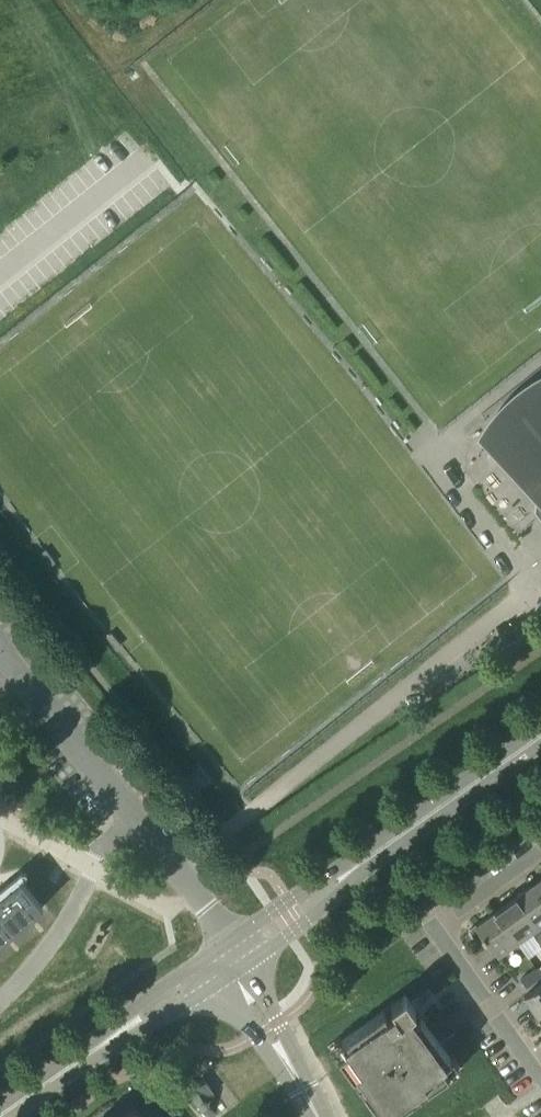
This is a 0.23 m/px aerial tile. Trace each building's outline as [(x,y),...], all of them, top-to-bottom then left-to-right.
[(536,500),(540,497),(501,448),(505,418),(540,389),(540,380),(536,382),(511,401),(495,417),(480,442),(536,500)] [(505,418),(501,448),(540,497),(536,500),(535,511),(540,518),(540,389),(505,418)] [(0,896),(0,941),(43,907),(21,879),(0,896)] [(534,882),(516,896),(540,931),(540,892),(534,882)] [(516,896),(496,910),(520,942),(532,933),(540,944),(540,943),(540,931),(516,896)] [(470,929),(478,940),(483,937),(498,957),(520,942),(496,910),(470,929)] [(526,988),(540,978),(540,975),(537,969),(521,980),(526,988)] [(538,1015),(540,1014),(540,984),(525,995),(524,996),(525,996),(538,1015)] [(393,1113),(449,1073),(443,1064),(452,1058),(421,1015),(414,1020),(409,1013),(416,1008),(406,994),(342,1039),(348,1048),(339,1054),(379,1110),(387,1104),(393,1113)] [(183,1093),(194,1108),(214,1093),(203,1078),(183,1093)] [(105,1116),(142,1116),(130,1100),(105,1116)]
